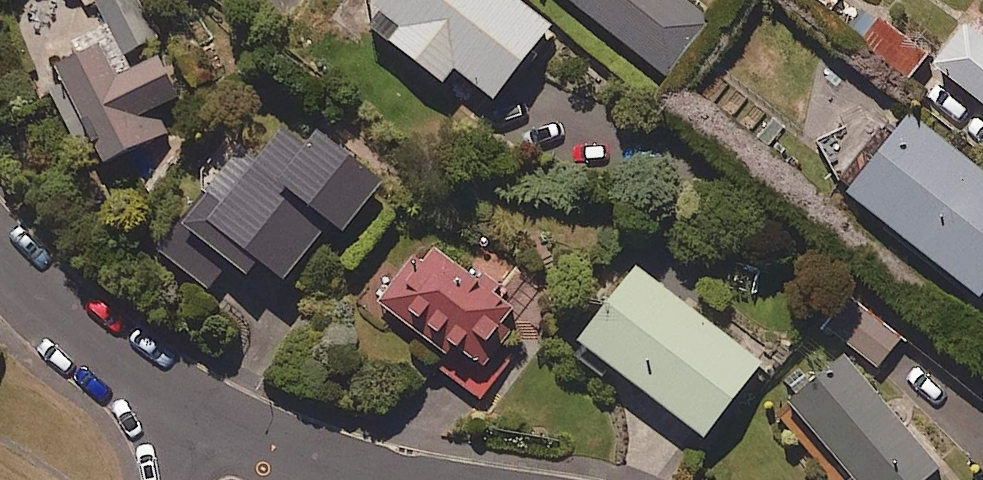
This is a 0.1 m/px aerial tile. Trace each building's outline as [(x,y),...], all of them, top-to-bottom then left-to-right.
[(112,25),(40,61),(83,145),(101,136),(112,156),(165,129),(154,107),(184,92),(155,35),(146,40),(126,0),(100,0),(112,25)] [(517,0),(365,0),(392,21),(380,36),(433,78),(446,62),(486,94),(544,22),(517,0)] [(658,74),(705,17),(684,0),(567,0),(658,74)] [(965,17),(929,61),(982,105),(982,31),(965,17)] [(924,51),(878,18),(865,36),(911,69),(924,51)] [(904,110),(841,191),(973,294),(982,281),(982,172),(904,110)] [(308,140),(286,121),(260,153),(245,140),(160,244),(209,284),(233,255),(247,267),(262,248),(288,270),(335,212),(347,222),(387,173),(323,121),(308,140)] [(435,234),(383,292),(457,358),(446,371),(482,403),(507,375),(488,358),(515,327),(503,317),(528,288),(485,250),(471,266),(435,234)] [(756,359),(630,261),(572,336),(698,434),(756,359)] [(836,349),(780,398),(852,479),(919,479),(937,464),(836,349)]
